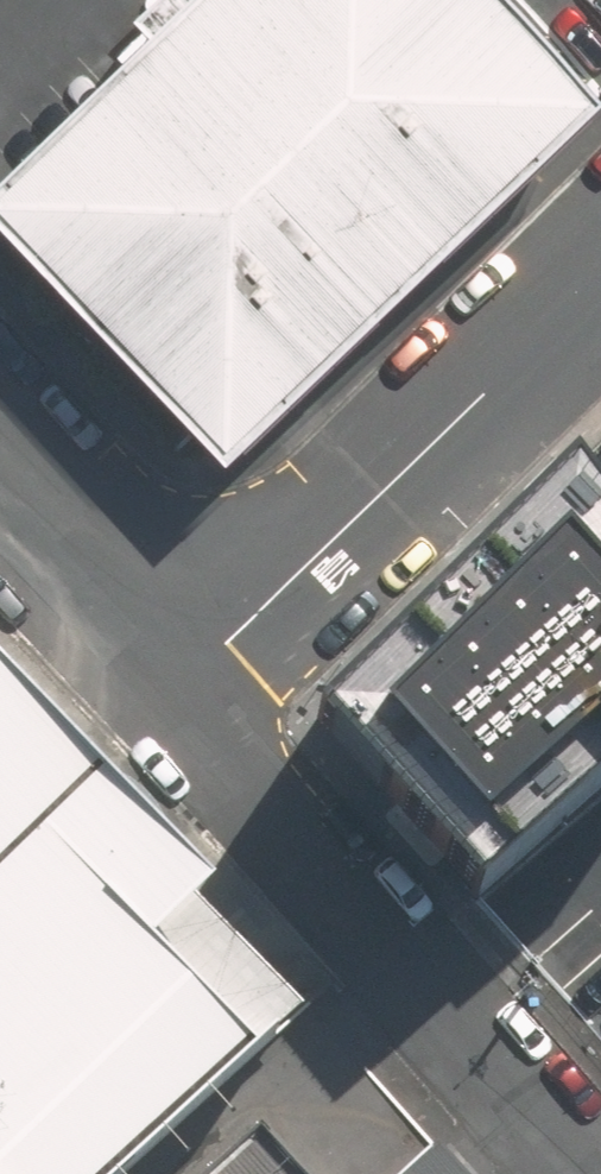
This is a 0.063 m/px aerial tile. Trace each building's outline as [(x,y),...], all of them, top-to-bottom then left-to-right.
[(0,176),(0,249),(205,470),(581,124),(466,0),(192,0),(0,176)] [(589,458),(600,480),(600,447),(589,458)] [(494,903),(600,818),(600,547),(560,494),(348,702),(494,903)] [(297,1037),(290,1022),(307,1008),(206,909),(230,883),(0,650),(0,1173),(146,1173),(297,1037)] [(571,845),(600,889),(600,825),(571,845)] [(258,1125),(202,1173),(302,1173),(258,1125)]
